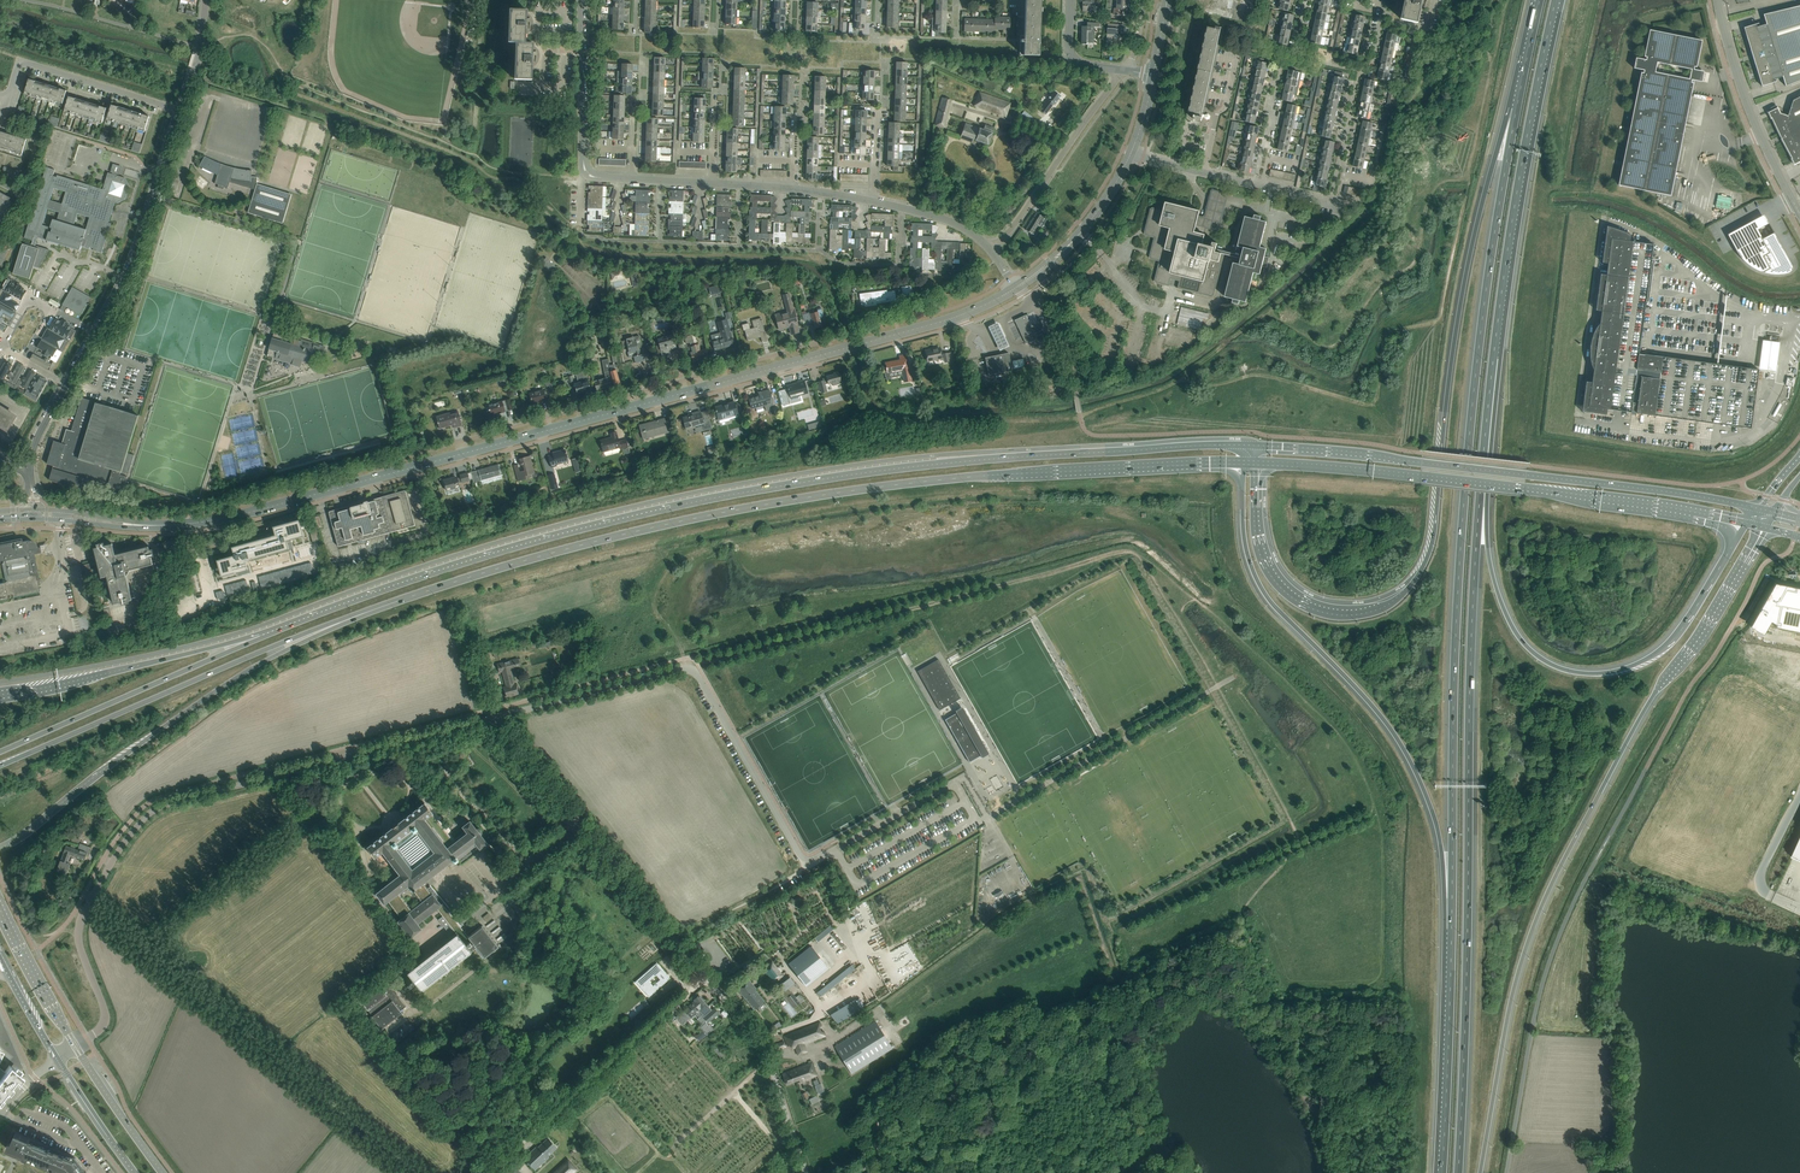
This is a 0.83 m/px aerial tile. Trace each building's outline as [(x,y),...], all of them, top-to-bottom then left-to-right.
[(656,9),(656,0),(646,0),(645,8),(656,9)] [(1020,55),(1023,55),(1039,55),(1038,55),(1041,0),(1025,0),(1025,17),(1024,35),(1022,35),(1022,40),(1020,39),(1020,45),(1020,55)] [(1083,11),(1094,12),(1095,0),(1084,0),(1083,11)] [(1127,1),(1127,0),(1116,0),(1118,0),(1117,9),(1115,9),(1114,15),(1117,15),(1117,16),(1119,16),(1119,15),(1122,16),(1123,10),(1127,10),(1129,1),(1127,1)] [(1402,20),(1417,23),(1421,5),(1425,6),(1427,0),(1407,0),(1402,20)] [(1288,11),(1290,3),(1280,1),(1279,9),(1288,11)] [(1327,14),(1329,7),(1319,5),(1317,12),(1327,14)] [(1764,15),(1767,24),(1757,27),(1756,24),(1744,28),(1751,50),(1750,50),(1755,64),(1755,65),(1762,86),(1774,82),(1773,80),(1783,77),(1786,86),(1799,81),(1799,6),(1764,15)] [(656,17),(656,9),(645,8),(645,17),(656,17)] [(528,19),(526,19),(526,10),(511,10),(509,43),(517,43),(525,43),(525,28),(529,28),(529,29),(530,24),(530,23),(529,22),(529,21),(528,20),(528,19)] [(1325,22),(1327,14),(1317,12),(1315,20),(1325,22)] [(1293,22),(1295,15),(1285,13),(1283,20),(1293,22)] [(1364,24),(1365,16),(1355,14),(1354,22),(1364,24)] [(1002,29),(1002,16),(994,16),(994,19),(995,19),(994,29),(995,29),(1002,29)] [(1010,17),(1002,16),(1002,29),(1010,30),(1010,17)] [(656,25),(656,17),(645,17),(645,25),(656,25)] [(736,25),(737,17),(726,17),(725,24),(736,25),(736,28),(741,28),(741,25),(736,25)] [(972,31),(972,18),(964,18),(964,31),(972,31)] [(979,31),(980,18),(972,18),(972,31),(979,31)] [(1293,26),(1294,23),(1293,22),(1283,20),(1281,28),(1291,30),(1292,25),(1293,26)] [(1324,29),(1325,22),(1315,20),(1314,27),(1324,29)] [(849,22),(849,34),(862,35),(862,30),(865,30),(865,23),(854,22),(849,22)] [(1094,43),(1094,27),(1099,27),(1099,23),(1088,22),(1088,26),(1082,26),(1082,44),(1088,44),(1088,43),(1094,43)] [(1362,32),(1364,24),(1354,22),(1352,30),(1362,32)] [(785,34),(785,23),(774,23),(774,30),(779,30),(779,33),(785,34)] [(1124,33),(1124,25),(1108,24),(1107,41),(1106,41),(1106,42),(1106,47),(1112,47),(1113,35),(1118,35),(1118,33),(1124,33)] [(655,33),(656,25),(645,25),(644,33),(649,33),(649,36),(656,36),(657,33),(655,33)] [(946,33),(946,25),(935,25),(932,25),(932,28),(935,28),(935,32),(935,36),(942,37),(943,33),(944,33),(945,33),(946,33)] [(1220,28),(1221,28),(1216,26),(1216,29),(1208,27),(1189,111),(1187,111),(1185,120),(1193,121),(1194,119),(1202,121),(1203,118),(1205,118),(1207,120),(1210,119),(1211,116),(1208,114),(1205,115),(1203,114),(1201,114),(1218,38),(1220,28)] [(1322,37),(1324,29),(1314,27),(1312,35),(1322,37)] [(1289,38),(1291,30),(1281,28),(1280,35),(1289,38)] [(1362,32),(1352,30),(1350,36),(1350,37),(1360,39),(1361,35),(1362,35),(1363,32),(1362,32)] [(1644,70),(1644,73),(1642,72),(1619,185),(1671,196),(1694,83),(1692,82),(1692,80),(1702,82),(1704,71),(1694,69),(1695,67),(1697,67),(1702,40),(1650,30),(1645,57),(1647,57),(1646,60),(1636,58),(1634,68),(1644,70)] [(1401,36),(1397,35),(1387,33),(1386,41),(1395,43),(1399,44),(1401,36)] [(1288,45),(1289,38),(1280,35),(1278,43),(1288,45)] [(1320,45),(1322,37),(1312,35),(1310,42),(1320,45)] [(1359,47),(1360,39),(1350,37),(1350,36),(1347,36),(1345,44),(1359,47)] [(1397,51),(1399,44),(1395,43),(1386,41),(1384,48),(1394,50),(1397,51)] [(535,62),(536,57),(536,56),(536,55),(535,54),(535,53),(535,52),(534,52),(532,52),(532,44),(525,43),(517,43),(515,80),(531,80),(531,62),(535,62)] [(1357,55),(1359,47),(1345,44),(1344,52),(1357,55)] [(1392,58),(1394,50),(1384,48),(1382,56),(1392,58)] [(1390,65),(1392,58),(1382,56),(1381,63),(1390,65)] [(1268,63),(1262,62),(1263,59),(1264,60),(1264,59),(1257,58),(1257,61),(1258,61),(1256,69),(1266,71),(1268,63)] [(1389,73),(1390,65),(1381,63),(1379,71),(1389,73)] [(1264,78),(1266,71),(1256,69),(1255,76),(1264,78)] [(1300,80),(1302,72),(1289,70),(1287,77),(1300,80)] [(1334,76),(1332,83),(1342,85),(1344,78),(1342,77),(1343,73),(1335,71),(1334,75),(1334,76)] [(1387,81),(1389,73),(1379,71),(1377,78),(1387,81)] [(1263,86),(1264,78),(1255,76),(1253,84),(1263,86)] [(1298,87),(1300,80),(1287,77),(1285,85),(1295,87),(1295,86),(1298,87)] [(37,98),(42,83),(29,79),(24,94),(37,98)] [(1374,89),(1376,81),(1366,79),(1364,86),(1374,89)] [(49,102),(54,87),(42,83),(37,98),(49,102)] [(1340,93),(1342,85),(1332,83),(1330,91),(1340,93)] [(1261,94),(1263,86),(1253,84),(1251,91),(1261,94)] [(632,93),(632,86),(621,86),(616,85),(616,93),(621,93),(632,93)] [(1297,95),(1298,88),(1298,87),(1295,86),(1295,87),(1285,85),(1283,92),(1293,95),(1293,94),(1297,95)] [(1372,96),(1374,89),(1364,86),(1362,94),(1372,96)] [(62,106),(67,90),(54,87),(49,102),(62,106)] [(1040,110),(1046,114),(1054,103),(1055,104),(1061,96),(1054,91),(1048,99),(1049,99),(1040,110)] [(1260,101),(1261,94),(1251,91),(1250,99),(1260,101)] [(1339,100),(1340,93),(1330,91),(1329,98),(1339,100)] [(874,100),(874,92),(863,92),(863,102),(867,102),(867,100),(874,100)] [(979,92),(975,106),(1006,117),(1011,102),(979,92)] [(1292,102),(1293,95),(1283,92),(1282,100),(1292,102)] [(1370,104),(1372,96),(1362,94),(1361,101),(1370,104)] [(77,115),(81,100),(69,96),(64,111),(77,115)] [(935,126),(943,128),(945,128),(949,113),(948,113),(951,100),(943,97),(935,126)] [(1799,126),(1799,97),(1793,100),(1788,116),(1780,113),(1776,105),(1770,108),(1772,111),(1768,112),(1771,118),(1772,118),(1780,136),(1799,126)] [(1337,108),(1339,100),(1329,98),(1327,106),(1337,108)] [(1258,109),(1260,101),(1250,99),(1248,106),(1258,109)] [(89,119),(94,104),(81,100),(77,115),(89,119)] [(1369,111),(1370,104),(1361,101),(1359,109),(1369,111)] [(102,123),(107,108),(94,104),(89,119),(102,123)] [(120,123),(124,108),(112,104),(107,120),(120,123)] [(1288,104),(1286,112),(1296,114),(1298,106),(1288,104)] [(1030,115),(1033,110),(1025,105),(1022,109),(1030,115)] [(1256,116),(1258,109),(1248,106),(1246,114),(1256,116)] [(1335,116),(1337,108),(1327,106),(1326,113),(1335,116)] [(132,127),(137,112),(124,108),(120,123),(132,127)] [(1367,119),(1369,111),(1359,109),(1357,117),(1367,119)] [(1031,116),(1024,111),(1022,115),(1028,119),(1031,116)] [(145,131),(149,116),(137,112),(132,127),(145,131)] [(1294,121),(1296,114),(1286,112),(1284,119),(1294,121)] [(1334,123),(1335,116),(1326,113),(1324,121),(1334,123)] [(1255,124),(1256,116),(1246,114),(1245,122),(1255,124)] [(658,118),(647,118),(646,125),(657,126),(658,118)] [(1292,129),(1294,121),(1284,119),(1283,127),(1292,129)] [(1332,131),(1334,123),(1324,121),(1322,128),(1332,131)] [(1371,130),(1373,123),(1363,121),(1361,128),(1371,130)] [(961,134),(975,140),(988,145),(994,128),(985,125),(984,130),(979,128),(965,123),(961,134)] [(1257,135),(1259,127),(1249,125),(1247,133),(1257,135)] [(1780,136),(1781,138),(1781,139),(1792,158),(1791,159),(1794,165),(1798,163),(1799,166),(1799,165),(1799,126),(1780,136)] [(1291,136),(1292,129),(1283,127),(1281,134),(1291,136)] [(1330,138),(1332,131),(1322,128),(1321,136),(1330,138)] [(1370,138),(1371,130),(1361,128),(1360,136),(1370,138)] [(14,135),(2,131),(0,136),(0,148),(9,151),(14,135)] [(1255,142),(1257,135),(1247,133),(1246,140),(1255,142)] [(1289,144),(1291,136),(1281,134),(1279,142),(1289,144)] [(22,154),(27,139),(14,135),(9,151),(22,154)] [(1368,145),(1370,138),(1360,136),(1358,143),(1368,145)] [(1254,150),(1255,142),(1246,140),(1244,147),(1244,148),(1254,150)] [(1333,150),(1335,142),(1325,140),(1323,147),(1333,150)] [(1287,152),(1289,144),(1279,142),(1278,149),(1287,152)] [(1366,153),(1368,145),(1358,143),(1356,151),(1366,153)] [(1252,158),(1254,150),(1244,148),(1244,147),(1241,147),(1239,154),(1242,155),(1252,158)] [(1332,157),(1333,150),(1323,147),(1322,155),(1332,157)] [(1365,160),(1366,153),(1356,151),(1355,158),(1365,160)] [(1250,165),(1252,158),(1242,155),(1241,163),(1250,165)] [(1330,164),(1332,157),(1322,155),(1320,162),(1330,165),(1330,164)] [(205,156),(199,166),(203,168),(208,170),(212,172),(217,174),(218,174),(215,184),(218,185),(218,188),(224,189),(225,187),(228,188),(230,182),(247,188),(250,188),(255,190),(253,195),(248,213),(283,223),(292,194),(259,184),(257,184),(258,177),(252,176),(252,170),(251,170),(248,170),(245,170),(242,169),(239,169),(235,168),(234,168),(233,167),(232,167),(231,167),(229,166),(227,166),(226,165),(224,164),(222,163),(220,163),(218,162),(216,161),(214,160),(212,159),(211,159),(205,156)] [(1355,158),(1353,166),(1363,168),(1367,169),(1368,161),(1365,160),(1355,158)] [(898,167),(898,159),(888,159),(887,166),(893,166),(893,171),(902,171),(902,167),(898,167)] [(1320,162),(1318,170),(1328,172),(1329,167),(1330,168),(1331,165),(1330,164),(1330,165),(1320,162)] [(1249,173),(1250,165),(1241,163),(1239,171),(1249,173)] [(59,168),(48,164),(47,167),(46,167),(33,209),(35,209),(34,213),(32,212),(24,238),(14,271),(31,276),(35,263),(41,265),(46,247),(36,244),(38,238),(80,251),(81,246),(89,249),(90,247),(93,248),(93,250),(102,253),(108,231),(111,223),(107,222),(109,213),(110,210),(113,202),(117,203),(125,199),(129,186),(125,178),(116,175),(117,174),(117,172),(113,171),(113,173),(112,174),(108,173),(108,172),(107,177),(105,181),(103,189),(59,175),(56,175),(59,168)] [(1327,180),(1328,172),(1318,170),(1317,178),(1327,180)] [(1328,180),(1327,180),(1317,178),(1312,177),(1311,180),(1316,181),(1315,185),(1325,187),(1326,183),(1327,183),(1328,180)] [(588,197),(602,198),(603,186),(588,186),(588,188),(590,188),(590,192),(588,192),(588,197)] [(630,195),(630,201),(636,201),(636,202),(650,202),(650,197),(648,197),(648,193),(650,193),(650,190),(636,190),(636,195),(630,195)] [(683,202),(683,191),(683,190),(669,190),(669,192),(671,192),(671,197),(669,196),(669,202),(683,202)] [(12,201),(10,200),(11,198),(0,192),(0,223),(12,201)] [(732,195),(717,194),(716,206),(731,206),(731,201),(729,201),(729,197),(731,197),(732,195)] [(771,204),(771,196),(771,195),(750,194),(750,202),(752,202),(752,207),(757,207),(757,201),(771,201),(770,207),(770,208),(771,208),(771,204)] [(606,207),(606,203),(602,203),(602,198),(588,197),(587,209),(602,209),(610,209),(611,207),(606,207)] [(1047,199),(1044,197),(1039,204),(1046,208),(1047,201),(1047,199)] [(812,207),(812,199),(791,198),(791,199),(791,205),(805,205),(804,211),(809,211),(810,207),(812,207)] [(650,204),(650,202),(636,202),(635,213),(650,213),(650,208),(648,208),(648,204),(650,204)] [(683,213),(683,202),(669,202),(669,204),(671,204),(671,208),(669,208),(668,213),(683,213)] [(1225,252),(1216,249),(1217,243),(1212,241),(1211,247),(1202,245),(1202,244),(1206,227),(1207,226),(1211,227),(1210,228),(1217,230),(1221,215),(1220,215),(1223,206),(1211,203),(1207,217),(1198,215),(1199,211),(1166,202),(1164,210),(1151,207),(1144,235),(1154,238),(1149,258),(1159,261),(1154,282),(1168,286),(1169,286),(1171,279),(1179,281),(1177,288),(1212,297),(1214,296),(1222,265),(1225,252)] [(831,205),(830,212),(833,212),(833,217),(839,218),(839,217),(839,211),(851,211),(851,217),(851,218),(852,215),(852,207),(852,205),(831,205)] [(731,208),(731,206),(716,206),(716,217),(731,218),(731,212),(728,212),(729,208),(731,208)] [(771,212),(771,208),(770,208),(770,207),(757,207),(752,207),(750,207),(749,215),(752,215),(752,219),(756,220),(757,213),(770,214),(771,214),(771,212)] [(602,221),(602,209),(587,209),(587,211),(590,211),(589,215),(587,215),(587,220),(602,221)] [(812,219),(812,211),(809,211),(804,211),(791,211),(791,215),(790,217),(800,217),(800,223),(805,224),(809,224),(809,219),(812,219)] [(649,216),(650,213),(635,213),(635,224),(649,225),(649,220),(647,220),(647,216),(649,216)] [(682,225),(683,213),(668,213),(668,215),(671,215),(671,219),(668,219),(668,224),(682,225)] [(872,213),(872,215),(871,220),(885,220),(885,226),(892,227),(893,214),(872,213)] [(1036,213),(1033,217),(1026,230),(1036,236),(1038,232),(1034,230),(1038,224),(1042,227),(1047,219),(1036,213)] [(1260,274),(1264,256),(1266,248),(1260,247),(1266,222),(1260,220),(1261,216),(1254,215),(1253,218),(1245,216),(1237,246),(1243,248),(1241,256),(1239,264),(1233,262),(1225,297),(1233,299),(1232,302),(1239,304),(1240,300),(1246,302),(1253,272),(1260,274)] [(730,220),(731,218),(716,217),(715,228),(730,229),(730,224),(728,224),(728,220),(730,220)] [(830,217),(830,224),(832,224),(832,230),(836,230),(838,230),(838,223),(851,224),(851,222),(851,218),(851,217),(839,217),(839,218),(830,217)] [(756,220),(752,219),(749,219),(748,240),(756,241),(756,238),(761,238),(761,233),(758,233),(758,232),(755,232),(755,220),(756,220)] [(604,221),(602,221),(587,220),(587,225),(589,225),(589,229),(587,229),(586,232),(604,232),(604,221)] [(761,220),(761,233),(761,238),(761,241),(769,241),(769,239),(773,239),(773,234),(767,234),(768,220),(761,220)] [(1753,221),(1728,234),(1738,252),(1739,254),(1740,256),(1742,258),(1743,260),(1745,261),(1747,264),(1750,265),(1753,267),(1755,269),(1758,270),(1761,271),(1764,272),(1767,273),(1771,274),(1774,274),(1776,274),(1779,274),(1781,274),(1784,274),(1786,273),(1788,273),(1789,273),(1791,272),(1792,270),(1792,269),(1792,267),(1792,265),(1791,265),(1791,264),(1790,264),(1786,262),(1782,253),(1784,251),(1774,233),(1763,238),(1753,221)] [(779,236),(780,223),(774,222),(773,234),(773,239),(773,244),(781,244),(781,242),(785,242),(786,237),(785,237),(779,236)] [(792,223),(790,223),(786,223),(785,237),(786,237),(785,242),(785,244),(793,244),(793,242),(798,242),(798,237),(792,237),(792,223)] [(804,237),(805,224),(800,223),(799,223),(798,237),(798,242),(798,245),(805,245),(805,242),(810,243),(810,245),(811,235),(809,235),(809,237),(804,237)] [(932,230),(932,224),(911,223),(911,231),(913,231),(913,236),(918,236),(918,235),(918,229),(932,230)] [(649,230),(649,225),(635,224),(635,230),(632,230),(632,236),(635,236),(649,236),(649,234),(647,234),(647,230),(649,230)] [(682,236),(682,225),(668,224),(668,230),(670,230),(670,233),(668,233),(668,236),(682,236)] [(892,227),(885,226),(871,225),(871,230),(871,232),(883,232),(883,238),(883,239),(885,239),(889,239),(890,234),(892,234),(892,230),(891,230),(891,227),(892,227)] [(1594,370),(1592,382),(1587,381),(1583,412),(1607,415),(1608,409),(1632,412),(1637,376),(1642,376),(1637,413),(1751,428),(1759,369),(1657,356),(1657,354),(1652,354),(1651,355),(1645,354),(1645,355),(1639,354),(1642,337),(1643,338),(1644,331),(1643,331),(1646,302),(1649,302),(1655,260),(1652,259),(1653,254),(1654,254),(1655,251),(1653,250),(1654,244),(1630,241),(1631,234),(1625,232),(1614,228),(1607,226),(1603,262),(1608,263),(1607,275),(1601,274),(1596,310),(1602,311),(1600,323),(1597,328),(1594,334),(1592,340),(1591,346),(1590,352),(1591,358),(1592,364),(1594,370)] [(730,234),(730,229),(715,228),(715,234),(712,234),(711,240),(730,241),(730,238),(727,238),(728,234),(730,234)] [(1044,241),(1050,231),(1045,229),(1039,238),(1044,241)] [(841,249),(842,230),(839,230),(839,231),(841,233),(842,233),(842,239),(836,239),(836,230),(832,230),(830,230),(829,251),(836,251),(836,248),(841,249)] [(854,239),(848,239),(848,230),(842,230),(841,249),(841,251),(849,251),(849,249),(854,249),(854,244),(854,239)] [(931,236),(918,235),(918,236),(913,236),(911,236),(910,243),(913,243),(913,248),(916,248),(922,248),(922,242),(931,242),(931,241),(931,236)] [(860,251),(861,238),(854,237),(854,239),(854,244),(854,249),(854,258),(857,258),(857,259),(861,259),(861,257),(866,257),(866,251),(860,251)] [(873,238),(871,238),(867,238),(866,251),(866,257),(866,258),(869,258),(869,259),(873,259),(873,257),(878,257),(879,247),(873,247),(873,238)] [(885,252),(885,239),(883,239),(883,238),(879,238),(879,247),(878,257),(878,259),(882,259),(882,260),(885,260),(886,258),(891,258),(891,260),(891,252),(885,252)] [(966,257),(967,243),(960,243),(960,250),(959,263),(959,264),(960,264),(967,264),(967,262),(972,262),(972,257),(966,257)] [(922,257),(916,257),(916,248),(913,248),(910,248),(909,269),(917,269),(917,267),(922,267),(922,257)] [(928,262),(929,249),(922,248),(922,257),(922,267),(922,269),(925,269),(929,269),(934,269),(935,262),(934,262),(928,262)] [(935,249),(934,262),(935,262),(934,269),(937,269),(937,270),(941,270),(947,270),(947,269),(947,262),(941,261),(941,249),(935,249)] [(953,263),(953,250),(950,249),(947,249),(947,262),(947,269),(950,269),(950,270),(954,270),(959,270),(960,264),(959,264),(959,263),(953,263)] [(546,257),(541,263),(550,271),(555,266),(546,257)] [(8,276),(1,289),(5,291),(6,290),(11,282),(13,278),(8,276)] [(11,282),(6,290),(22,299),(26,291),(21,287),(22,285),(16,282),(14,284),(11,282)] [(720,285),(709,288),(711,295),(722,292),(720,285)] [(912,285),(902,287),(903,296),(913,295),(912,285)] [(80,315),(90,297),(89,297),(78,290),(73,288),(63,305),(80,315)] [(887,290),(860,294),(860,299),(864,299),(864,301),(865,306),(877,305),(876,301),(886,300),(896,299),(895,290),(888,291),(887,290)] [(12,296),(4,291),(0,298),(0,302),(16,312),(20,305),(11,299),(12,296)] [(788,311),(775,315),(779,330),(787,328),(787,326),(789,325),(791,334),(799,332),(797,325),(798,325),(794,310),(790,297),(789,293),(783,295),(784,299),(788,311)] [(0,304),(0,317),(1,317),(2,314),(12,319),(16,313),(0,304)] [(1181,307),(1177,324),(1200,330),(1205,313),(1181,307)] [(802,314),(803,315),(804,321),(808,320),(810,325),(814,324),(815,328),(822,326),(818,312),(811,313),(811,311),(802,314)] [(1036,336),(1026,315),(1015,320),(1025,342),(1026,343),(1037,338),(1036,336)] [(743,331),(744,330),(747,341),(761,337),(762,342),(767,341),(761,321),(762,321),(762,320),(761,320),(761,318),(751,320),(754,328),(750,329),(748,323),(742,325),(743,331)] [(55,319),(50,328),(66,337),(66,338),(67,338),(66,340),(68,341),(70,342),(76,331),(76,330),(71,328),(67,326),(68,323),(63,320),(62,322),(55,319)] [(720,332),(711,335),(716,353),(715,350),(723,348),(722,346),(732,344),(729,332),(730,332),(727,319),(714,323),(718,322),(720,332)] [(998,322),(988,327),(999,351),(1009,346),(998,322)] [(66,340),(47,329),(42,338),(60,349),(66,340)] [(325,347),(309,342),(275,331),(267,356),(300,366),(302,360),(309,362),(313,351),(323,354),(325,347)] [(670,350),(677,348),(673,334),(658,339),(658,341),(655,341),(657,346),(659,345),(663,359),(665,365),(673,363),(670,350)] [(699,360),(695,344),(694,345),(694,342),(692,335),(692,334),(682,337),(684,344),(689,343),(692,351),(690,352),(692,361),(699,360)] [(643,350),(639,336),(634,337),(633,336),(625,338),(626,340),(622,341),(624,351),(628,350),(629,352),(632,351),(635,363),(646,360),(645,353),(642,354),(642,350),(643,350)] [(1780,340),(1763,337),(1759,366),(1776,368),(1780,340)] [(41,354),(49,358),(51,355),(52,356),(57,348),(42,339),(37,347),(43,350),(41,354)] [(69,342),(70,342),(68,341),(66,340),(60,350),(63,351),(68,342),(69,342)] [(699,343),(695,344),(699,360),(705,358),(705,357),(708,356),(706,348),(703,349),(702,349),(700,349),(699,343)] [(56,363),(63,351),(60,350),(57,348),(52,356),(50,359),(54,361),(56,363)] [(941,355),(941,352),(940,348),(926,350),(928,361),(944,358),(945,362),(949,361),(948,353),(943,353),(944,354),(941,355)] [(1012,370),(1009,353),(985,357),(989,375),(1012,370)] [(912,380),(908,360),(906,354),(900,355),(901,361),(898,361),(897,360),(886,363),(888,373),(897,371),(897,369),(903,368),(906,381),(905,381),(905,382),(912,380)] [(48,370),(51,365),(33,355),(30,360),(48,370)] [(609,371),(611,371),(610,365),(609,365),(608,359),(602,360),(604,372),(605,377),(594,381),(597,390),(610,386),(613,385),(609,371)] [(1025,366),(1023,359),(1012,361),(1014,368),(1025,366)] [(3,382),(12,366),(5,362),(0,371),(0,380),(3,382)] [(19,363),(9,381),(15,384),(25,367),(19,363)] [(616,369),(615,370),(614,364),(610,365),(611,371),(609,371),(613,385),(620,383),(616,369)] [(31,370),(21,387),(26,389),(35,373),(31,370)] [(582,372),(581,372),(579,373),(584,392),(591,390),(588,379),(586,380),(585,377),(583,375),(583,376),(582,372)] [(840,377),(841,377),(840,376),(839,372),(834,373),(834,374),(827,376),(828,380),(824,381),(824,380),(819,382),(822,393),(827,391),(825,384),(832,382),(833,386),(842,383),(841,380),(840,377)] [(579,373),(576,374),(578,382),(574,383),(577,393),(584,392),(579,373)] [(26,392),(24,394),(36,401),(47,380),(39,376),(37,379),(35,378),(30,387),(32,388),(30,391),(27,390),(26,392)] [(1788,377),(1786,384),(1790,385),(1793,386),(1795,379),(1788,377)] [(5,380),(4,382),(14,388),(16,386),(5,380)] [(16,386),(14,388),(24,394),(26,392),(19,388),(23,382),(19,380),(16,386)] [(808,393),(806,386),(804,380),(798,382),(799,384),(794,385),(793,385),(788,386),(788,389),(788,390),(789,390),(791,398),(791,396),(799,394),(800,395),(808,393)] [(529,393),(531,397),(532,403),(538,402),(538,401),(541,400),(542,402),(546,400),(543,390),(529,393)] [(775,409),(771,396),(769,390),(764,391),(762,392),(758,393),(758,396),(749,399),(752,409),(765,405),(767,411),(775,409)] [(127,453),(138,416),(96,403),(96,402),(81,398),(71,431),(72,431),(71,436),(65,434),(67,430),(66,430),(63,441),(55,439),(47,464),(53,466),(49,480),(84,491),(86,484),(104,490),(105,485),(108,486),(107,488),(123,493),(134,455),(127,453)] [(488,410),(487,410),(487,411),(486,412),(486,413),(487,414),(487,415),(488,415),(489,415),(490,415),(491,415),(497,413),(500,412),(500,413),(505,412),(504,411),(507,410),(513,409),(510,399),(505,400),(505,401),(502,402),(501,401),(488,405),(489,409),(488,410)] [(719,420),(729,417),(738,415),(735,402),(716,407),(717,410),(716,410),(716,412),(717,412),(719,420)] [(7,430),(15,416),(0,406),(0,425),(7,430)] [(712,427),(707,411),(700,413),(700,412),(701,412),(701,411),(689,415),(689,417),(679,419),(679,420),(680,419),(681,422),(684,421),(686,427),(690,425),(691,427),(695,425),(697,432),(712,427)] [(462,425),(460,420),(458,413),(450,415),(450,413),(436,417),(439,429),(451,425),(450,423),(452,423),(454,428),(462,425)] [(669,435),(666,425),(665,419),(658,421),(658,420),(657,421),(657,422),(649,425),(648,423),(651,423),(651,422),(639,425),(640,429),(641,429),(644,442),(643,437),(656,434),(657,435),(665,433),(664,431),(668,431),(669,435)] [(601,443),(601,444),(602,444),(604,452),(620,447),(620,449),(623,448),(624,454),(629,452),(628,447),(626,440),(619,441),(616,432),(611,433),(612,439),(608,440),(608,439),(601,441),(601,443)] [(556,464),(568,461),(565,450),(552,453),(552,455),(548,456),(551,467),(557,466),(556,464)] [(535,473),(532,461),(530,456),(520,459),(522,466),(523,465),(525,470),(520,471),(518,464),(514,465),(518,481),(531,478),(530,475),(535,473)] [(501,475),(500,470),(498,464),(478,470),(481,481),(501,475)] [(452,478),(444,480),(447,490),(452,489),(460,487),(459,483),(462,482),(464,482),(469,480),(473,479),(471,472),(468,473),(467,473),(460,475),(461,477),(457,478),(452,479),(452,478)] [(558,484),(561,476),(555,474),(552,482),(558,484)] [(388,495),(381,497),(390,532),(391,532),(392,532),(398,530),(399,529),(399,528),(407,526),(407,527),(409,527),(414,526),(415,525),(413,519),(412,518),(409,519),(409,517),(411,515),(412,515),(408,501),(407,501),(405,500),(404,501),(404,499),(406,498),(407,497),(406,491),(404,490),(398,492),(398,493),(390,496),(390,495),(388,495)] [(390,532),(381,497),(376,499),(376,498),(375,498),(374,500),(372,501),(372,500),(371,499),(371,500),(370,500),(370,501),(368,502),(368,501),(367,500),(364,501),(363,503),(344,508),(343,507),(342,507),(342,508),(337,509),(329,511),(328,512),(337,546),(339,547),(347,544),(352,542),(352,543),(353,543),(354,541),(364,538),(364,539),(366,539),(386,534),(386,533),(390,532)] [(320,515),(313,516),(316,529),(323,527),(320,515)] [(258,539),(258,540),(245,543),(232,547),(234,555),(230,556),(230,557),(217,560),(216,560),(221,577),(221,576),(234,573),(235,573),(241,571),(242,574),(249,572),(249,569),(248,569),(245,561),(250,560),(249,560),(260,557),(262,556),(262,557),(263,557),(263,556),(276,553),(288,549),(289,549),(288,546),(292,545),(290,540),(291,540),(291,539),(303,536),(304,536),(299,519),(299,520),(286,523),(273,526),(275,535),(271,536),(258,540),(258,539)] [(7,598),(7,595),(12,594),(13,597),(39,592),(40,596),(38,584),(42,583),(41,579),(39,579),(34,554),(41,553),(40,547),(38,548),(37,546),(35,544),(33,542),(31,541),(29,540),(26,541),(22,541),(21,540),(0,545),(0,560),(3,560),(3,563),(2,564),(5,580),(7,580),(7,582),(3,582),(0,583),(0,599),(7,598)] [(148,546),(115,554),(112,543),(106,544),(106,545),(105,545),(104,542),(97,544),(98,547),(94,548),(101,578),(106,576),(113,604),(120,602),(121,602),(122,605),(129,603),(128,600),(132,599),(126,576),(130,570),(153,565),(152,558),(151,558),(151,557),(154,556),(152,549),(149,550),(148,546)] [(1790,561),(1785,561),(1784,576),(1798,576),(1798,564),(1792,564),(1792,555),(1790,555),(1790,561)] [(91,563),(81,566),(83,575),(86,575),(93,573),(91,563)] [(311,563),(258,576),(261,587),(314,573),(311,563)] [(246,580),(225,586),(228,596),(249,591),(246,580)] [(1753,623),(1766,631),(1769,625),(1772,622),(1776,625),(1776,628),(1799,632),(1799,588),(1775,583),(1756,618),(1753,623)] [(223,590),(216,592),(218,599),(225,597),(223,590)] [(514,684),(510,669),(520,667),(517,659),(497,664),(499,672),(502,671),(506,686),(503,687),(506,697),(518,694),(516,684),(514,684)] [(918,671),(940,710),(961,698),(938,659),(918,671)] [(962,710),(956,713),(957,714),(954,716),(953,715),(945,719),(969,762),(977,758),(977,756),(980,754),(981,756),(986,753),(962,710)] [(515,723),(520,730),(524,727),(519,721),(515,723)] [(466,831),(452,841),(431,814),(432,813),(425,803),(367,848),(375,857),(382,851),(400,874),(376,893),(384,903),(388,901),(401,919),(398,921),(410,937),(421,928),(417,924),(437,909),(443,916),(438,920),(450,934),(454,931),(457,934),(407,973),(414,981),(411,982),(407,985),(409,988),(414,985),(415,983),(421,991),(471,952),(471,951),(476,947),(484,958),(484,957),(485,958),(499,947),(482,925),(468,936),(460,926),(462,924),(463,925),(464,925),(463,924),(464,923),(460,920),(459,921),(451,910),(430,885),(430,886),(427,888),(423,883),(453,859),(455,862),(458,860),(458,859),(477,845),(480,849),(480,848),(487,843),(481,835),(481,834),(482,833),(482,832),(482,831),(481,830),(481,829),(480,829),(479,828),(478,828),(477,829),(476,829),(470,821),(463,827),(466,831)] [(118,823),(113,817),(107,823),(112,829),(118,823)] [(80,843),(78,850),(67,846),(61,860),(57,870),(66,873),(70,864),(69,863),(69,862),(71,855),(85,860),(88,853),(89,853),(92,847),(91,847),(80,843)] [(486,922),(492,917),(488,913),(483,917),(486,922)] [(767,934),(762,920),(755,923),(760,936),(767,934)] [(810,945),(788,963),(806,986),(828,968),(810,945)] [(783,975),(772,961),(765,966),(767,969),(764,971),(773,983),(783,975)] [(663,983),(669,978),(657,964),(637,982),(645,992),(647,990),(650,994),(661,985),(658,981),(653,986),(649,981),(656,975),(663,983)] [(749,979),(737,989),(744,998),(745,997),(754,1009),(765,1001),(761,996),(755,989),(756,988),(752,983),(749,979)] [(378,985),(360,1000),(369,1012),(372,1016),(382,1029),(402,1013),(400,1010),(406,1006),(385,980),(378,985)] [(783,982),(780,985),(785,991),(788,988),(783,982)] [(670,989),(661,996),(663,999),(672,991),(670,989)] [(680,1014),(676,1017),(683,1024),(687,1021),(686,1021),(691,1017),(696,1013),(700,1016),(697,1019),(698,1020),(697,1020),(700,1024),(701,1023),(701,1024),(702,1023),(703,1025),(704,1025),(705,1023),(704,1021),(706,1020),(708,1022),(719,1013),(714,1008),(712,1010),(706,1003),(699,995),(694,1000),(695,1001),(684,1010),(685,1011),(681,1015),(680,1014)] [(790,997),(784,1001),(792,1013),(797,1009),(790,997)] [(19,1073),(23,1068),(11,1041),(0,1016),(0,1098),(19,1073)] [(851,1073),(892,1048),(876,1020),(834,1046),(851,1073)] [(804,1044),(825,1035),(823,1030),(821,1031),(819,1026),(821,1025),(820,1021),(784,1036),(788,1046),(791,1044),(793,1048),(795,1047),(798,1055),(807,1051),(804,1044)] [(703,1025),(701,1027),(704,1030),(708,1034),(712,1030),(708,1025),(705,1027),(704,1025),(703,1025)] [(700,1033),(695,1037),(698,1040),(706,1034),(707,1035),(708,1034),(704,1030),(703,1031),(703,1030),(700,1032),(700,1033)] [(786,1047),(784,1041),(777,1044),(779,1049),(786,1047)] [(727,1054),(720,1045),(714,1050),(721,1059),(722,1058),(727,1054)] [(817,1075),(812,1062),(782,1073),(786,1084),(800,1079),(801,1081),(817,1075)] [(902,1130),(894,1134),(899,1147),(908,1143),(902,1130)] [(9,1150),(16,1153),(24,1156),(23,1157),(28,1159),(29,1158),(54,1169),(58,1171),(59,1169),(64,1171),(63,1172),(65,1172),(89,1172),(87,1170),(86,1171),(76,1158),(20,1135),(19,1137),(15,1135),(16,1133),(15,1133),(9,1150)] [(548,1156),(557,1147),(548,1138),(538,1147),(537,1146),(524,1158),(535,1170),(549,1157),(548,1156)] [(578,1170),(568,1159),(553,1172),(575,1172),(578,1170)]
